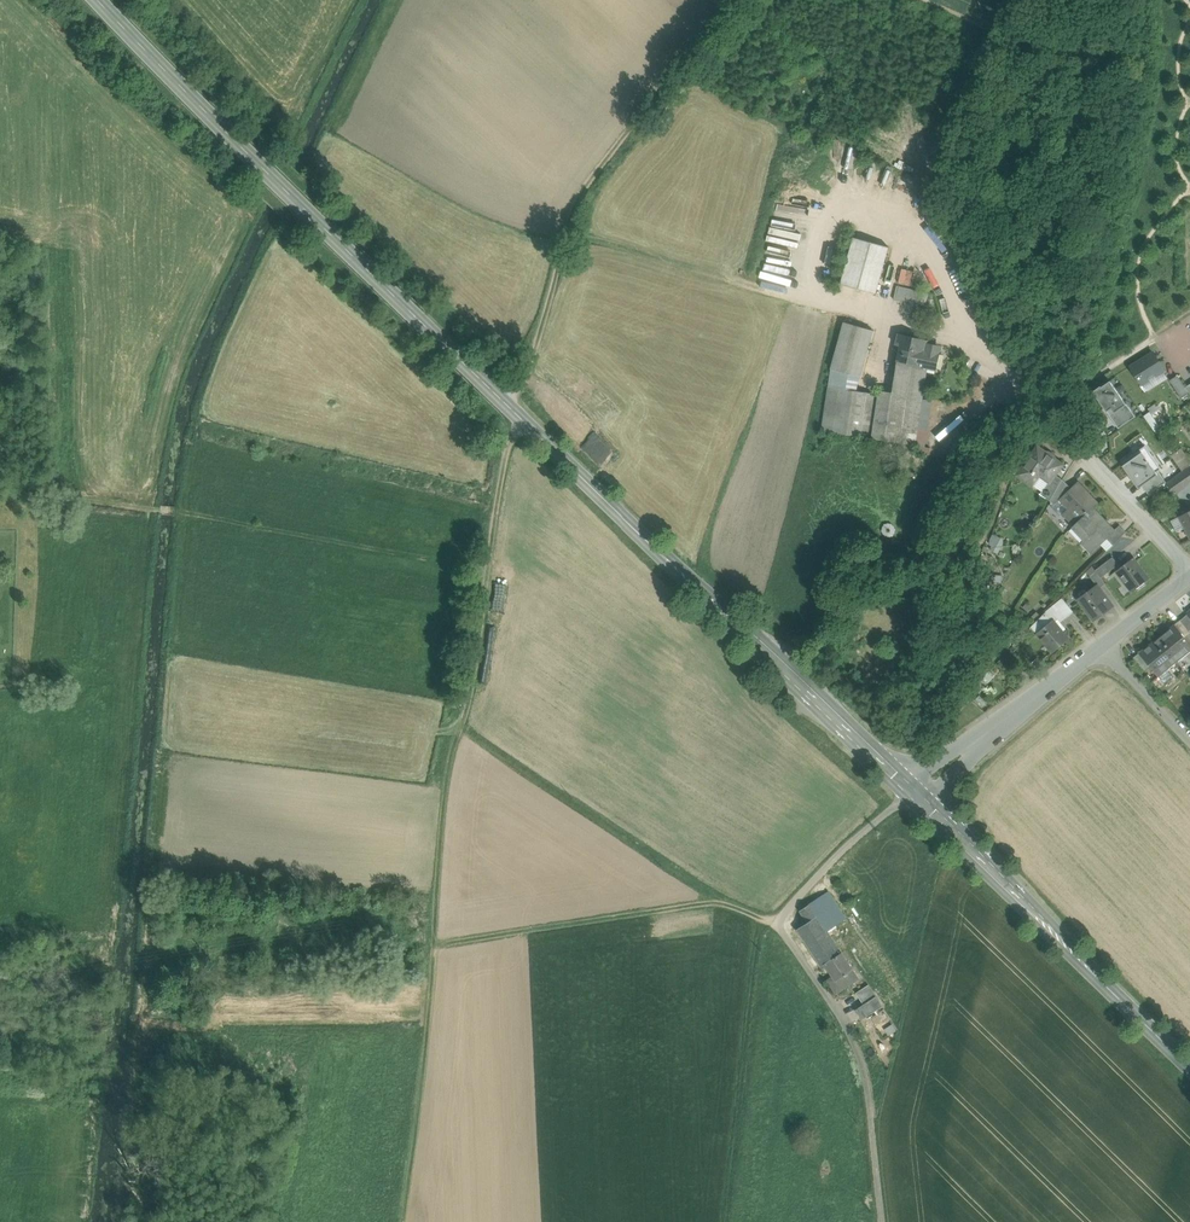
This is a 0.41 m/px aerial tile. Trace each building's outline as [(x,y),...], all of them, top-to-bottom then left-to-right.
[(889,247),(854,237),(841,284),(876,294),(889,247)] [(763,255),(759,267),(772,272),(774,267),(773,266),(776,259),(763,255)] [(897,286),(894,299),(908,303),(911,289),(897,286)] [(911,289),(908,303),(917,305),(918,298),(920,291),(911,289)] [(918,298),(927,300),(929,293),(920,291),(918,298)] [(918,298),(917,305),(926,307),(927,300),(918,298)] [(873,330),(844,322),(838,345),(867,353),(873,330)] [(928,340),(899,333),(896,345),(900,346),(897,361),(927,368),(935,370),(940,348),(927,345),(928,340)] [(867,353),(838,345),(831,369),(860,377),(867,353)] [(1154,353),(1131,367),(1142,384),(1164,370),(1154,353)] [(927,368),(897,361),(895,377),(925,384),(927,368)] [(860,377),(831,369),(828,387),(856,391),(860,377)] [(1182,398),(1189,393),(1186,387),(1178,375),(1170,380),(1182,398)] [(925,384),(895,377),(892,393),(923,398),(925,384)] [(1127,405),(1110,381),(1102,387),(1101,386),(1093,392),(1104,408),(1107,412),(1112,409),(1115,413),(1127,405)] [(856,391),(828,387),(822,431),(861,436),(867,392),(856,391)] [(892,393),(880,391),(879,395),(872,438),(915,445),(923,398),(892,393)] [(879,395),(867,392),(861,436),(872,438),(879,395)] [(1127,405),(1115,413),(1112,409),(1107,412),(1119,429),(1135,417),(1131,409),(1127,405)] [(1042,425),(1033,416),(1027,433),(1033,437),(1042,425)] [(1064,466),(1039,447),(1019,475),(1029,483),(1036,474),(1049,483),(1050,484),(1057,475),(1064,466)] [(1180,449),(1172,455),(1183,472),(1189,467),(1189,463),(1180,449)] [(1151,464),(1142,452),(1125,464),(1132,473),(1133,472),(1143,486),(1158,475),(1151,464)] [(1175,478),(1183,489),(1189,484),(1189,482),(1183,472),(1175,478)] [(1057,475),(1050,484),(1049,483),(1041,494),(1050,501),(1063,479),(1057,475)] [(1175,478),(1167,483),(1175,494),(1183,489),(1175,478)] [(1063,479),(1050,501),(1055,506),(1060,501),(1067,494),(1060,485),(1063,480),(1063,479)] [(1072,489),(1063,480),(1060,485),(1067,494),(1072,489)] [(1067,494),(1060,501),(1068,510),(1063,515),(1073,526),(1094,507),(1098,503),(1079,481),(1072,489),(1067,494)] [(1073,526),(1072,528),(1084,540),(1081,543),(1091,554),(1109,537),(1116,531),(1115,531),(1094,507),(1073,526)] [(1179,517),(1185,528),(1187,527),(1189,534),(1189,511),(1179,517)] [(1120,526),(1115,531),(1116,531),(1109,537),(1115,543),(1126,532),(1120,526)] [(1113,556),(1095,569),(1096,571),(1101,577),(1119,564),(1113,556)] [(1133,558),(1116,570),(1132,591),(1149,578),(1133,558)] [(1101,577),(1096,571),(1090,576),(1097,585),(1098,585),(1100,588),(1106,584),(1101,577)] [(1097,585),(1090,591),(1091,593),(1080,600),(1092,617),(1098,613),(1100,616),(1113,606),(1100,588),(1098,585),(1097,585)] [(1080,600),(1091,593),(1090,591),(1079,599),(1080,600)] [(1074,611),(1063,598),(1056,603),(1061,610),(1067,616),(1074,611)] [(1055,615),(1061,610),(1056,603),(1047,612),(1049,614),(1053,620),(1057,624),(1060,622),(1055,615)] [(1067,616),(1061,610),(1055,615),(1060,622),(1067,616)] [(1037,633),(1053,620),(1049,614),(1033,628),(1037,633)] [(1186,615),(1181,619),(1189,630),(1189,629),(1189,620),(1186,615)] [(1181,619),(1175,624),(1185,637),(1189,633),(1189,631),(1189,630),(1181,619)] [(1057,624),(1053,620),(1037,633),(1053,653),(1070,639),(1057,624)] [(1157,638),(1176,662),(1189,651),(1189,643),(1185,637),(1175,624),(1157,638)] [(1157,638),(1139,652),(1149,665),(1158,676),(1165,684),(1174,676),(1168,668),(1176,662),(1157,638)] [(1149,665),(1139,652),(1133,657),(1143,670),(1149,665)] [(837,914),(841,911),(830,893),(826,895),(837,914)] [(837,914),(826,895),(811,904),(818,916),(818,917),(827,931),(846,919),(841,911),(837,914)] [(811,904),(801,910),(808,923),(818,917),(818,916),(811,904)] [(827,931),(818,917),(808,923),(798,930),(822,966),(825,964),(841,953),(827,931)] [(773,939),(769,935),(764,942),(768,945),(773,939)] [(841,953),(825,964),(835,980),(847,973),(852,970),(841,953)] [(847,973),(852,982),(858,978),(857,977),(852,970),(847,973)] [(847,973),(835,980),(834,981),(833,985),(836,989),(840,990),(852,982),(847,973)] [(876,997),(868,985),(856,993),(863,1005),(864,1005),(876,997)] [(876,997),(864,1005),(863,1005),(855,1010),(862,1020),(875,1011),(882,1006),(876,997)] [(889,1018),(882,1006),(875,1011),(882,1023),(889,1018)] [(884,1028),(888,1035),(898,1030),(894,1023),(884,1028)] [(790,1163),(783,1162),(780,1182),(787,1183),(790,1163)]
